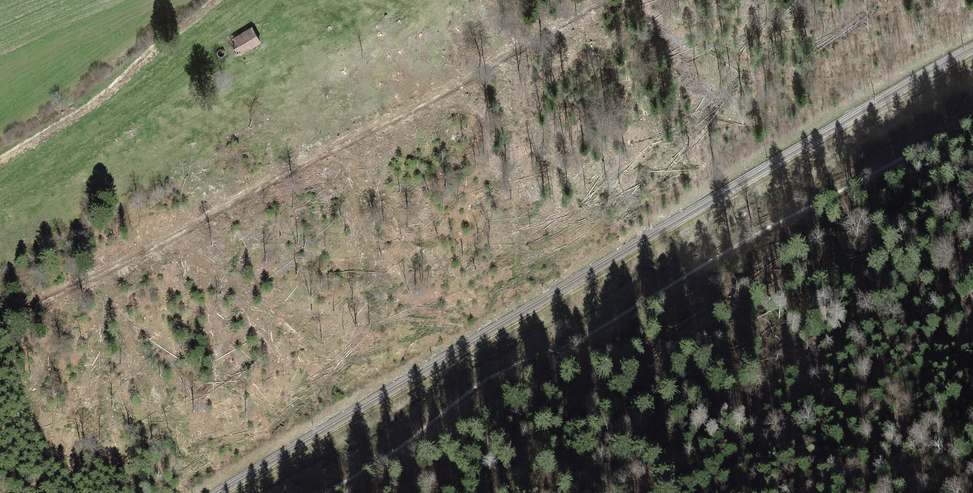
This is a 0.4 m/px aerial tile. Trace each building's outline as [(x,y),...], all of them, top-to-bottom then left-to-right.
[(250,28),(229,41),(236,54),(257,41),(250,28)]
